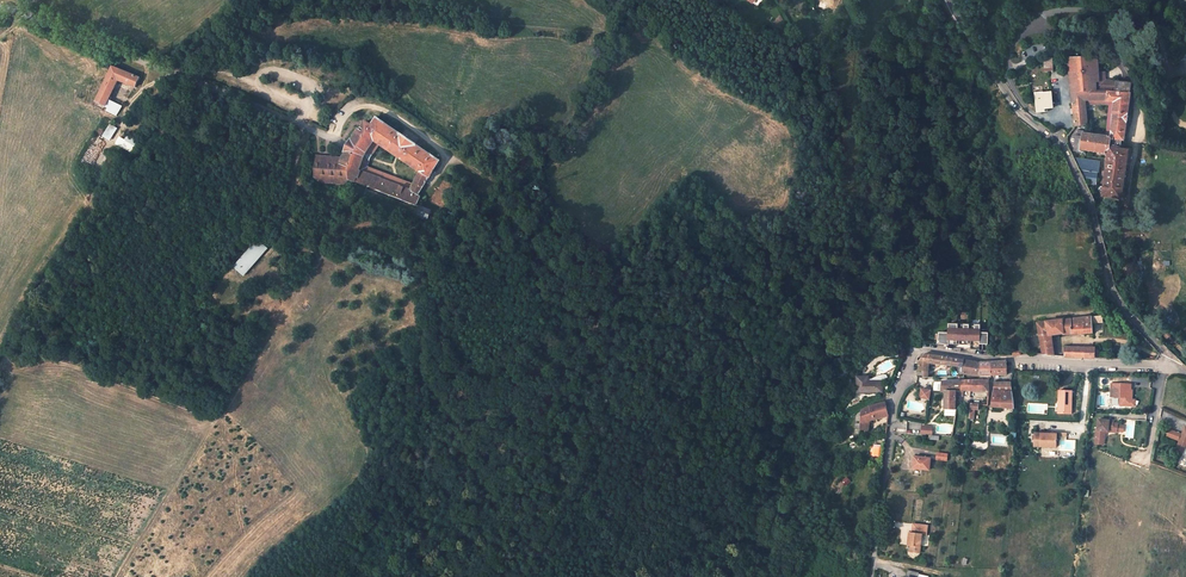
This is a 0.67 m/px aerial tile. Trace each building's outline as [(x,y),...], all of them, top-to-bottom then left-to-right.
[(997,39),(992,42),(997,48),(999,46),(998,45),(1000,43),(997,39)] [(1099,73),(1098,57),(1067,58),(1071,98),(1073,107),(1075,126),(1088,124),(1086,106),(1109,105),(1110,102),(1115,102),(1111,137),(1107,136),(1083,133),(1084,132),(1077,131),(1077,137),(1075,137),(1072,139),(1072,142),(1074,144),(1075,144),(1074,151),(1081,152),(1081,150),(1106,153),(1106,151),(1109,151),(1103,196),(1122,199),(1129,151),(1121,149),(1122,140),(1124,141),(1131,93),(1130,93),(1131,84),(1112,81),(1109,84),(1105,81),(1105,80),(1105,72),(1099,73)] [(1052,58),(1045,58),(1045,70),(1053,70),(1052,58)] [(140,78),(113,66),(95,102),(108,108),(107,111),(116,116),(122,106),(109,100),(118,80),(136,87),(140,78)] [(1043,93),(1036,94),(1038,112),(1045,112),(1044,109),(1047,108),(1053,108),(1051,93),(1043,94),(1043,93)] [(136,110),(124,131),(129,134),(139,140),(151,119),(136,110)] [(332,158),(329,159),(328,156),(316,155),(314,176),(318,182),(343,183),(349,180),(390,196),(416,206),(420,197),(418,195),(428,178),(430,179),(433,170),(440,161),(431,154),(431,155),(418,146),(387,124),(386,123),(377,117),(372,126),(370,124),(365,122),(364,124),(363,126),(360,130),(359,129),(357,132),(356,131),(353,135),(354,135),(352,140),(351,139),(344,152),(346,153),(342,159),(332,158)] [(126,137),(109,127),(104,136),(121,146),(124,140),(126,137)] [(104,136),(98,133),(91,144),(96,148),(101,140),(104,136)] [(139,140),(129,134),(126,137),(124,140),(135,147),(139,140)] [(96,148),(100,149),(104,142),(101,140),(96,148)] [(1098,173),(1100,162),(1076,158),(1089,184),(1096,185),(1098,172),(1098,173)] [(431,211),(420,207),(417,215),(428,219),(431,211)] [(268,248),(258,240),(234,267),(244,276),(268,248)] [(1084,318),(1084,333),(1093,332),(1092,317),(1084,318)] [(1072,320),(1073,334),(1084,333),(1084,318),(1072,320)] [(1063,320),(1045,322),(1048,336),(1052,335),(1065,334),(1065,335),(1073,334),(1072,320),(1063,321),(1063,320)] [(1038,323),(1044,354),(1055,355),(1052,335),(1048,336),(1045,322),(1038,323)] [(960,326),(962,324),(962,323),(957,323),(957,324),(958,326),(957,343),(957,345),(969,345),(969,344),(971,344),(972,326),(973,325),(973,324),(970,324),(970,325),(969,336),(960,336),(960,326)] [(949,333),(939,333),(939,334),(939,342),(939,345),(947,344),(947,347),(949,347),(949,345),(955,345),(955,343),(957,343),(958,326),(957,324),(949,324),(949,333)] [(969,336),(970,325),(962,324),(960,326),(960,336),(969,336)] [(972,326),(971,344),(971,349),(967,349),(967,351),(967,352),(968,353),(976,354),(977,350),(980,350),(980,351),(983,351),(984,344),(988,345),(989,333),(980,333),(981,329),(981,325),(973,325),(972,326)] [(1065,356),(1077,357),(1076,348),(1075,348),(1065,348),(1065,356)] [(1084,357),(1084,348),(1076,348),(1077,357),(1082,357),(1084,357)] [(1084,357),(1095,358),(1095,348),(1084,348),(1084,357)] [(923,372),(929,373),(930,364),(952,366),(954,359),(924,354),(920,360),(919,369),(918,371),(923,372)] [(952,366),(963,368),(963,372),(979,375),(980,362),(975,362),(958,359),(954,359),(952,366)] [(1000,374),(1007,374),(1010,366),(1007,365),(1007,361),(991,362),(991,375),(1000,374)] [(979,375),(991,375),(991,362),(985,362),(980,362),(979,375)] [(869,377),(858,377),(858,392),(882,392),(883,381),(869,381),(869,377)] [(958,380),(943,381),(941,390),(941,391),(946,391),(956,391),(961,391),(961,380),(958,380)] [(989,391),(989,380),(977,380),(961,380),(961,391),(956,391),(956,396),(963,396),(964,390),(989,391)] [(1009,381),(995,382),(995,384),(994,389),(995,389),(993,398),(992,406),(1009,407),(1014,408),(1013,382),(1009,381)] [(1133,383),(1113,382),(1112,395),(1122,396),(1123,396),(1123,397),(1124,397),(1124,404),(1133,404),(1133,398),(1133,393),(1131,393),(1130,392),(1130,389),(1132,389),(1133,383)] [(922,389),(920,398),(929,399),(931,391),(922,389)] [(1073,391),(1059,390),(1059,402),(1062,402),(1061,414),(1072,414),(1073,391)] [(946,391),(945,409),(955,409),(956,396),(956,391),(946,391)] [(858,398),(850,402),(853,406),(860,402),(858,398)] [(862,410),(861,423),(868,421),(870,421),(888,416),(885,402),(869,406),(862,410)] [(1114,422),(1099,420),(1097,430),(1096,430),(1095,438),(1104,439),(1105,434),(1106,432),(1109,432),(1109,431),(1113,431),(1113,432),(1117,433),(1118,424),(1114,423),(1114,422)] [(861,423),(860,430),(869,430),(869,427),(867,427),(868,423),(868,421),(861,423)] [(897,423),(897,432),(906,431),(905,423),(897,423)] [(932,435),(932,426),(922,426),(921,434),(932,435)] [(1184,427),(1181,434),(1179,441),(1175,450),(1182,453),(1185,444),(1185,427),(1184,427)] [(1179,441),(1181,434),(1169,429),(1166,436),(1179,441)] [(1058,434),(1036,433),(1035,446),(1057,446),(1058,434)] [(915,456),(913,468),(929,470),(931,458),(915,456)] [(928,525),(914,523),(913,533),(910,532),(909,545),(912,545),(911,551),(920,552),(923,534),(927,535),(928,525)]
